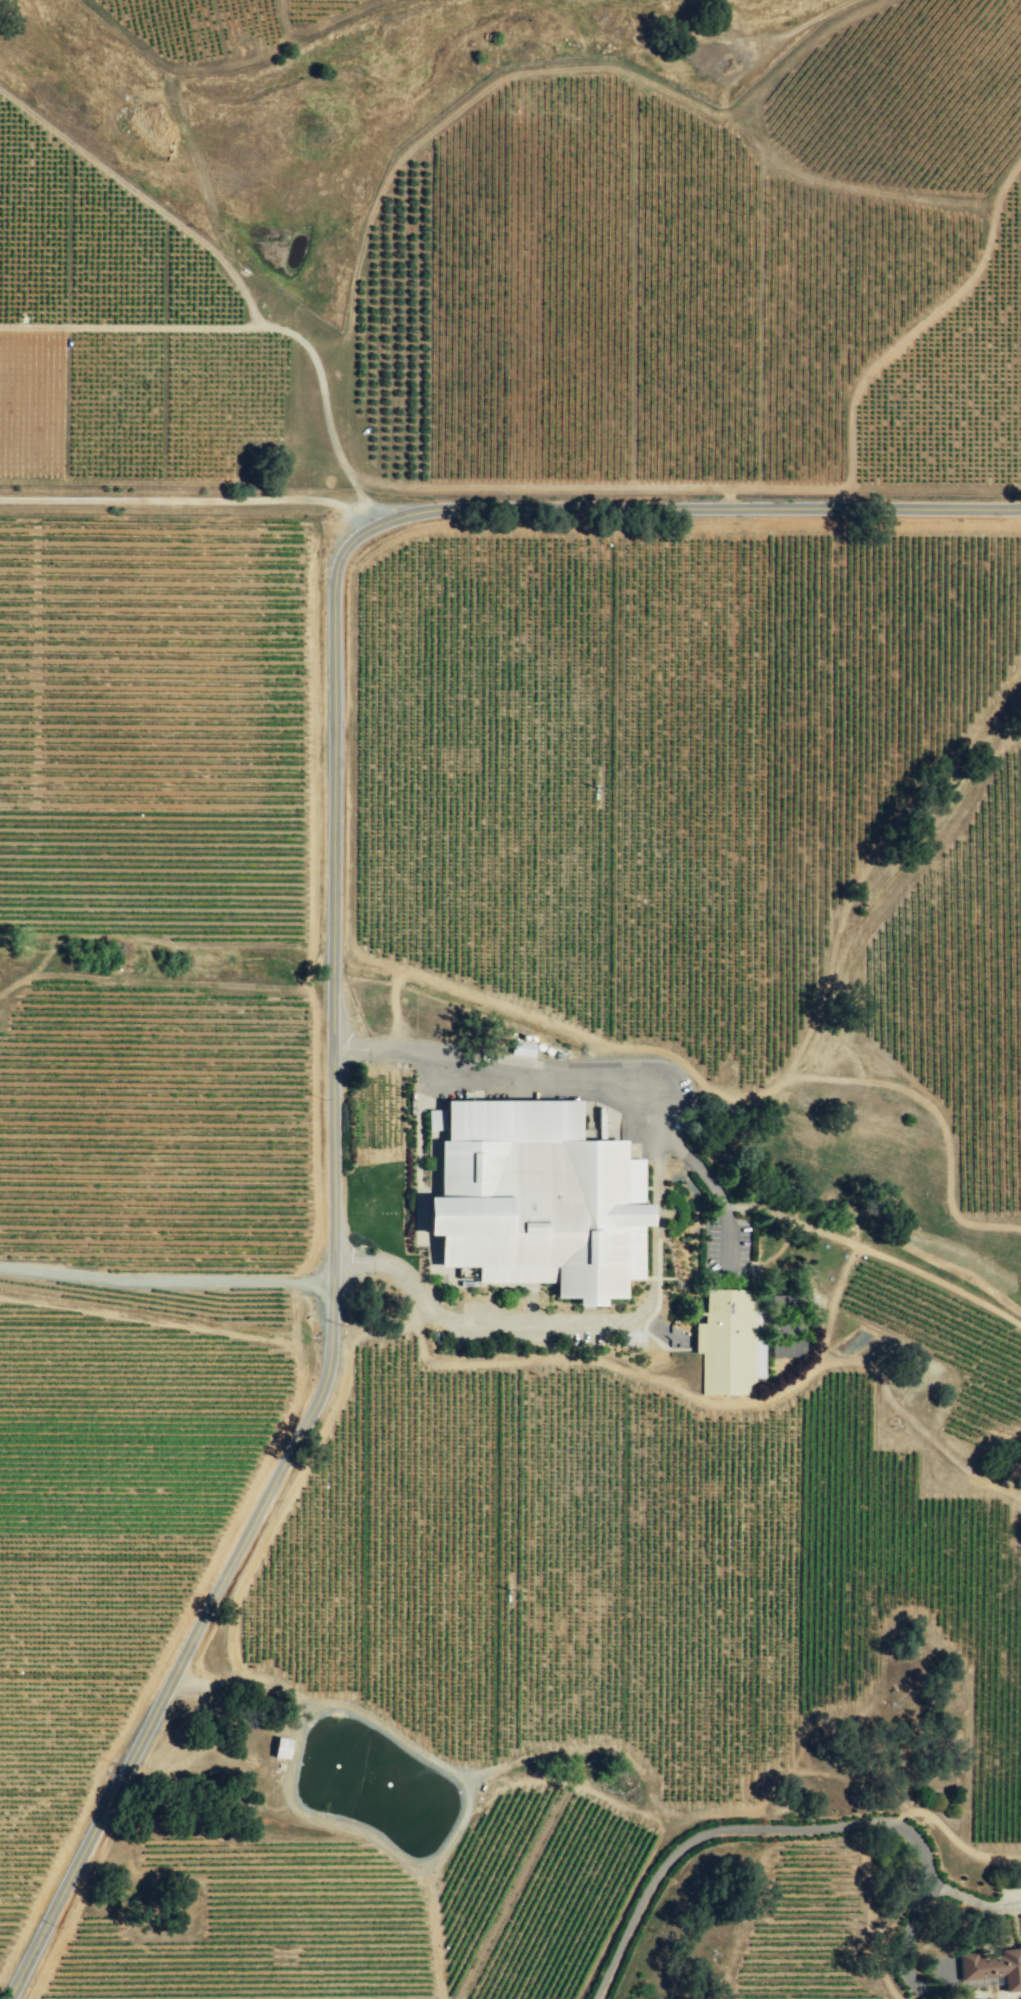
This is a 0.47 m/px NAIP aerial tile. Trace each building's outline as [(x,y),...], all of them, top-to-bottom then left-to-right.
[(509,1056),(531,1059),(532,1045),(510,1042),(509,1056)] [(435,1266),(475,1266),(475,1283),(552,1283),(552,1298),(572,1298),(572,1305),(600,1305),(600,1297),(621,1297),(621,1278),(643,1278),(643,1203),(641,1203),(641,1159),(621,1159),(621,1140),(575,1140),(576,1100),(441,1099),(441,1111),(426,1111),(426,1130),(441,1130),(441,1140),(435,1140),(435,1195),(420,1195),(420,1234),(435,1234),(435,1266)] [(414,1247),(427,1247),(427,1275),(446,1275),(446,1283),(456,1283),(456,1267),(434,1267),(434,1234),(420,1234),(420,1211),(413,1212),(414,1247)] [(701,1395),(752,1395),(752,1379),(764,1379),(764,1309),(755,1309),(755,1300),(748,1300),(748,1290),(704,1290),(704,1324),(695,1324),(694,1354),(701,1354),(701,1395)] [(285,1760),(289,1740),(275,1737),(271,1757),(285,1760)] [(997,1950),(997,1955),(974,1958),(973,1953),(957,1955),(960,1982),(1001,1978),(1003,1993),(1020,1991),(1019,1976),(1020,1976),(1020,1947),(997,1950)] [(959,1981),(956,1960),(929,1963),(932,1987),(952,1984),(952,1982),(959,1981)]
